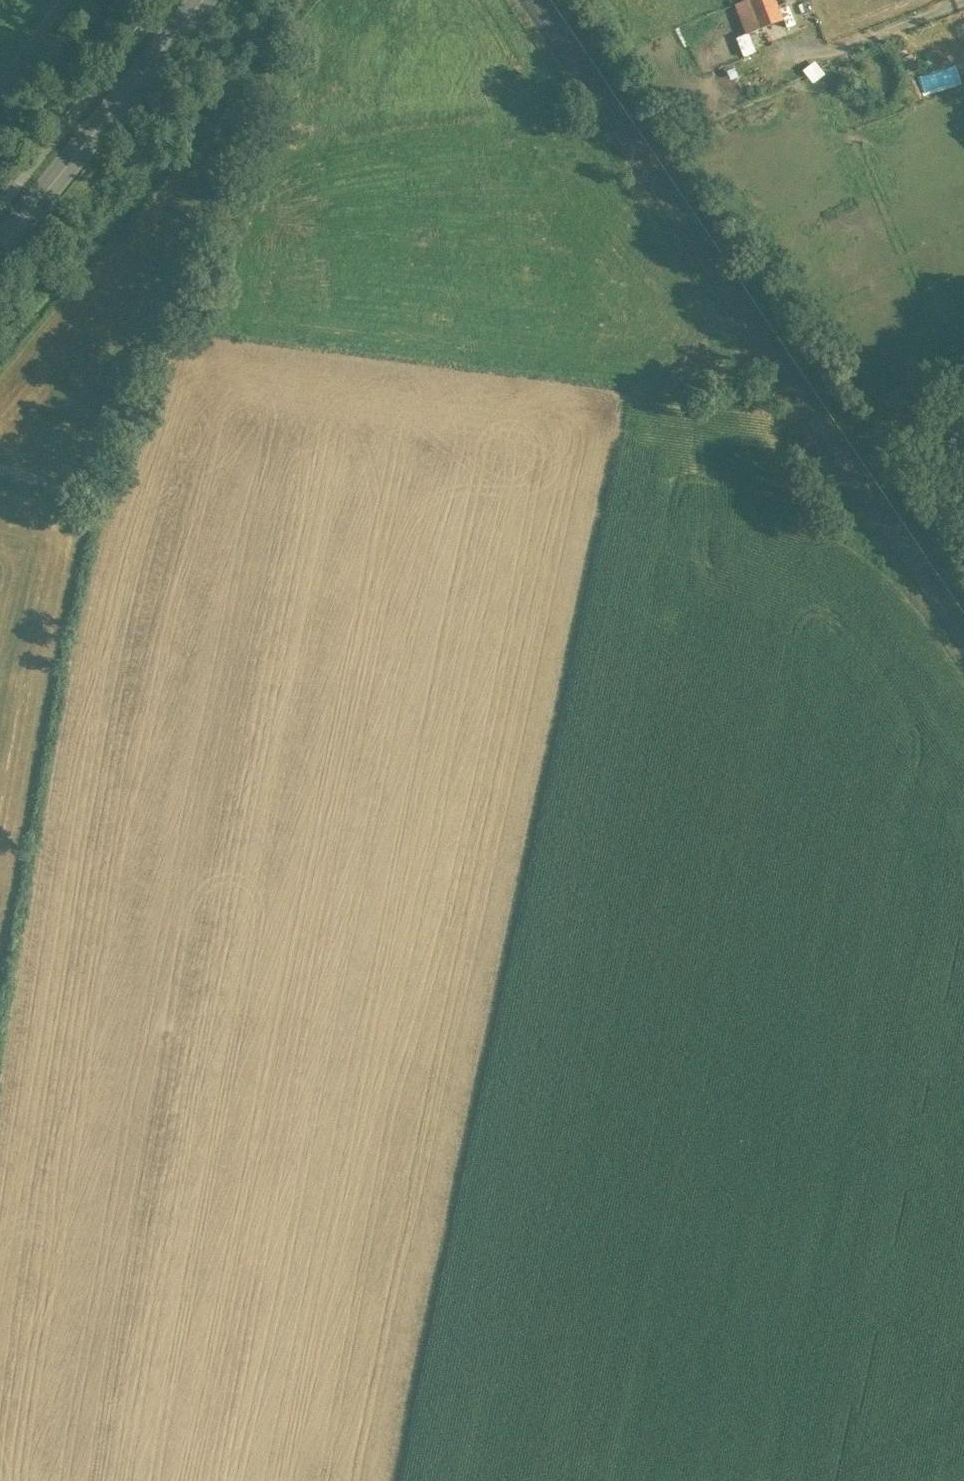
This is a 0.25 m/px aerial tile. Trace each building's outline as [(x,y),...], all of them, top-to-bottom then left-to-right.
[(736,5),(747,34),(782,20),(774,0),(748,0),(736,5)] [(806,64),(811,80),(825,76),(820,60),(806,64)]
